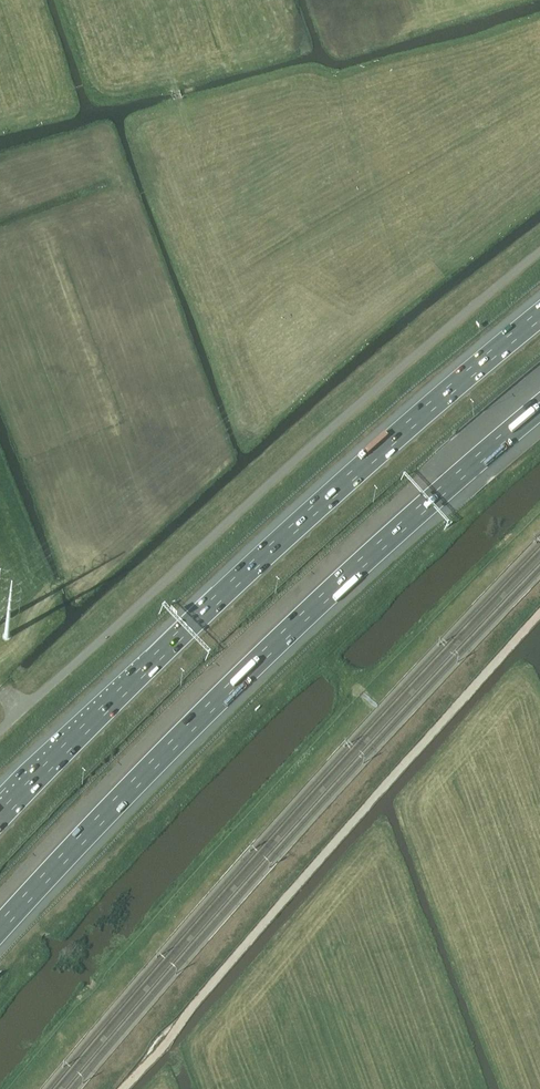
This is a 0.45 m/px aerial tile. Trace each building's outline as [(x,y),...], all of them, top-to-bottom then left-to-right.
[(523,378),(448,441),(450,443),(525,379),(539,367),(539,365),(523,378)] [(488,486),(489,487),(539,444),(539,442),(488,486)] [(8,631),(7,631),(6,631),(5,632),(4,632),(3,632),(3,633),(2,634),(2,635),(2,636),(2,637),(2,638),(3,639),(4,640),(5,640),(6,641),(7,641),(8,641),(8,640),(9,640),(10,639),(11,639),(11,638),(11,637),(11,636),(11,635),(11,634),(11,633),(10,633),(9,632),(8,632),(8,631)]
